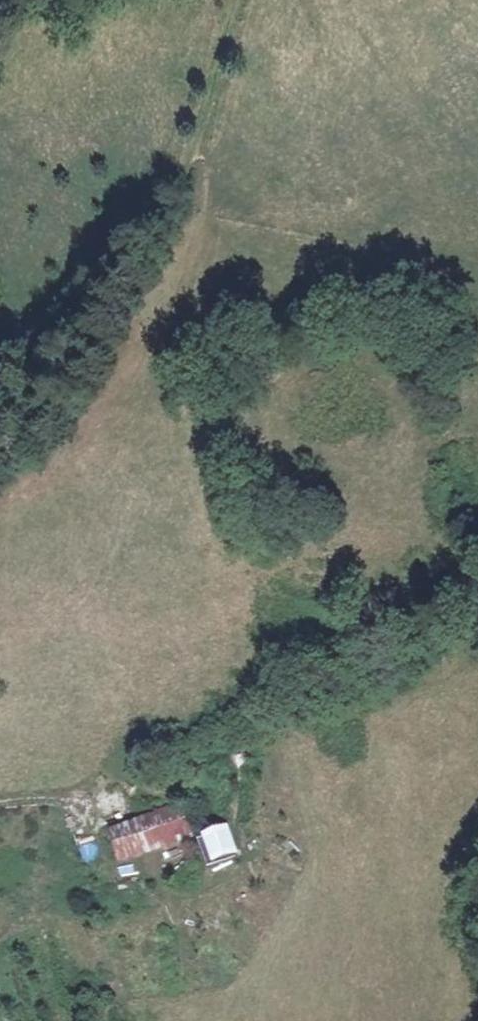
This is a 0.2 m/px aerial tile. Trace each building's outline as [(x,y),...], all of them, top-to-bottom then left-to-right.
[(185,829),(177,805),(120,828),(128,852),(185,829)]
